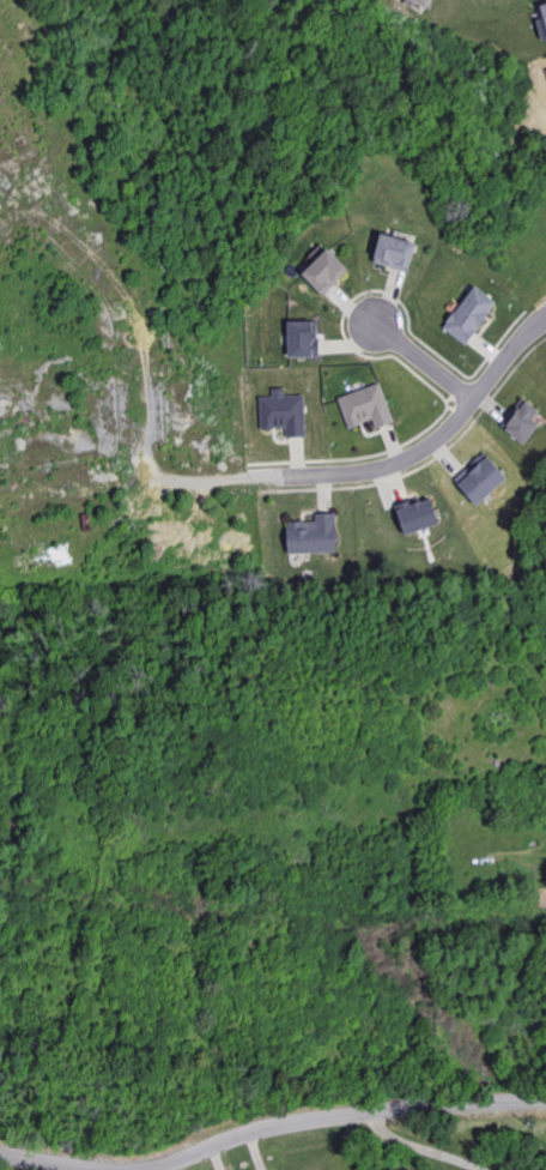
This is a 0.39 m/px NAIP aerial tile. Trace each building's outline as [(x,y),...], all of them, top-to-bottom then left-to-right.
[(418,242),(384,232),(376,262),(410,271),(418,242)] [(304,273),(325,295),(352,270),(331,248),(304,273)] [(445,328),(468,344),(499,302),(477,285),(445,328)] [(290,357),(320,357),(320,321),(290,321),(290,357)] [(349,428),(375,421),(377,428),(395,423),(384,384),(340,396),(349,428)] [(287,395),(286,388),(273,388),(273,396),(262,397),(262,428),(288,428),(288,437),(307,436),(306,395),(287,395)] [(542,424),(535,419),(542,410),(528,400),(506,429),(527,444),(542,424)] [(456,481),(480,505),(509,477),(486,453),(456,481)] [(407,535),(442,522),(432,496),(398,509),(407,535)] [(338,552),(337,513),(317,514),(318,521),(289,522),(290,553),(338,552)]
